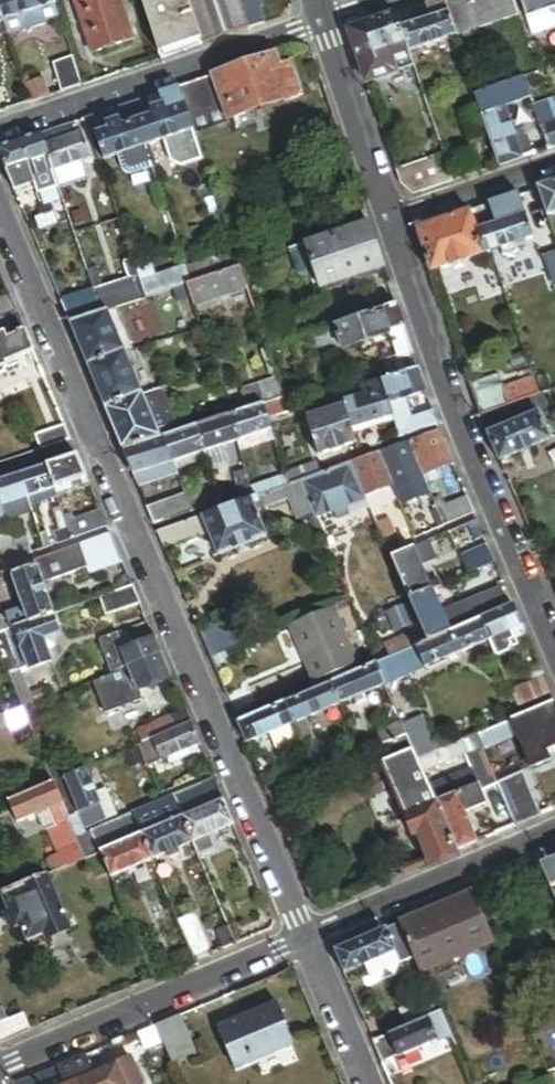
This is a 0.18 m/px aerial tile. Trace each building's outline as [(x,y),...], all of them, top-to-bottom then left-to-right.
[(53,0),(0,0),(0,14),(3,22),(3,23),(55,6),(53,0)] [(75,0),(93,55),(132,42),(119,0),(76,0),(75,0)] [(187,0),(140,0),(161,61),(203,47),(187,0)] [(203,47),(248,31),(238,0),(187,0),(203,47)] [(264,26),(258,9),(261,8),(258,0),(238,0),(248,31),(264,26)] [(456,38),(443,0),(396,16),(409,54),(456,38)] [(513,0),(444,0),(443,0),(456,38),(519,17),(513,0)] [(527,20),(551,12),(553,18),(554,18),(554,0),(520,0),(527,20)] [(55,6),(3,23),(8,38),(60,21),(55,6)] [(527,20),(532,36),(554,28),(554,24),(553,18),(551,12),(527,20)] [(409,54),(396,16),(349,32),(367,84),(396,74),(393,66),(411,60),(409,54)] [(275,69),(271,58),(218,76),(231,117),(285,99),(275,69)] [(61,95),(82,88),(73,59),(52,66),(61,95)] [(293,63),(275,69),(285,99),(303,93),(293,63)] [(191,122),(193,130),(231,117),(218,76),(213,78),(224,111),(191,122)] [(224,111),(213,78),(180,89),(191,122),(224,111)] [(30,105),(50,99),(44,80),(31,84),(29,79),(22,81),(30,105)] [(502,98),(527,90),(524,79),(475,95),(499,167),(523,159),(502,98)] [(191,122),(180,89),(132,105),(146,148),(194,132),(193,130),(191,122)] [(554,126),(554,103),(540,108),(547,128),(554,126)] [(146,148),(132,105),(84,122),(90,140),(97,138),(105,162),(117,157),(144,148),(146,148)] [(75,137),(71,126),(41,137),(48,160),(53,173),(79,164),(90,160),(81,134),(75,137)] [(554,148),(554,126),(547,128),(554,149),(554,148)] [(41,137),(0,151),(0,161),(6,175),(48,160),(41,137)] [(144,148),(117,157),(122,172),(129,175),(151,168),(144,148)] [(445,155),(397,172),(399,180),(435,167),(442,187),(454,182),(445,155)] [(53,174),(53,173),(48,160),(6,175),(14,194),(36,186),(34,181),(53,174)] [(53,174),(57,187),(84,178),(79,164),(53,173),(53,174)] [(412,196),(442,187),(435,167),(399,180),(412,196)] [(538,190),(547,217),(554,214),(554,184),(538,190)] [(532,240),(518,196),(469,213),(484,256),(532,240)] [(367,224),(363,206),(338,214),(343,232),(367,224)] [(484,256),(469,213),(417,230),(431,274),(484,256)] [(367,224),(343,232),(332,235),(348,282),(378,272),(383,271),(367,224)] [(348,282),(332,235),(305,245),(315,276),(321,291),(328,289),(348,282)] [(305,245),(289,250),(298,276),(304,279),(315,276),(305,245)] [(137,278),(131,261),(122,264),(128,281),(137,278)] [(245,288),(238,267),(191,283),(198,304),(245,288)] [(95,270),(86,273),(92,292),(92,294),(99,291),(97,286),(100,285),(95,270)] [(359,283),(379,276),(378,272),(348,282),(328,289),(329,292),(349,286),(351,290),(360,287),(359,283)] [(144,299),(191,283),(187,273),(140,289),(144,299)] [(119,307),(144,299),(140,289),(137,278),(128,281),(99,291),(92,294),(99,314),(113,310),(119,307)] [(92,292),(59,303),(68,325),(99,314),(92,294),(92,292)] [(10,299),(0,303),(0,321),(17,315),(10,299)] [(131,352),(137,349),(119,307),(113,310),(131,352)] [(403,328),(396,307),(334,328),(338,340),(342,350),(389,334),(388,333),(403,328)] [(131,352),(113,310),(99,314),(68,325),(87,370),(131,352)] [(338,340),(334,328),(327,330),(330,338),(331,343),(338,340)] [(327,330),(318,333),(321,341),(330,338),(327,330)] [(25,334),(7,340),(4,333),(0,335),(0,376),(4,375),(6,369),(8,368),(7,365),(34,354),(25,334)] [(308,337),(316,359),(342,350),(338,340),(331,343),(330,338),(321,341),(318,333),(308,337)] [(417,370),(410,348),(401,351),(402,355),(384,361),(390,379),(417,370)] [(149,395),(131,352),(87,370),(104,412),(149,395)] [(208,376),(221,371),(218,361),(205,366),(208,376)] [(417,370),(390,379),(380,382),(388,406),(425,393),(417,370)] [(514,407),(540,397),(538,391),(534,379),(502,390),(497,377),(470,386),(481,418),(514,407)] [(275,380),(246,389),(253,410),(282,401),(275,380)] [(388,406),(380,382),(340,395),(344,406),(352,430),(391,417),(388,406)] [(540,397),(547,394),(545,389),(538,391),(540,397)] [(164,432),(181,426),(170,397),(152,403),(149,395),(104,412),(122,454),(163,440),(167,439),(164,432)] [(286,414),(282,401),(253,410),(228,418),(236,443),(269,431),(266,421),(286,414)] [(352,430),(344,406),(304,420),(297,422),(300,429),(307,427),(317,457),(357,444),(354,436),(352,430)] [(516,414),(514,407),(481,418),(499,463),(550,445),(540,417),(522,424),(520,417),(513,420),(511,416),(516,414)] [(304,420),(300,409),(289,413),(293,424),(297,422),(304,420)] [(399,440),(437,426),(433,414),(395,428),(399,440)] [(393,423),(391,417),(352,430),(354,436),(393,423)] [(236,443),(228,418),(194,430),(202,454),(236,443)] [(71,443),(65,429),(36,440),(41,453),(71,443)] [(202,454),(194,430),(167,439),(163,440),(172,464),(202,454)] [(452,463),(440,433),(408,444),(422,476),(440,468),(452,463)] [(172,464),(163,440),(122,454),(132,478),(165,467),(169,479),(176,476),(172,464)] [(422,476),(408,444),(380,454),(394,488),(422,476)] [(394,488),(380,454),(350,465),(365,500),(394,488)] [(77,458),(44,468),(54,492),(57,501),(90,489),(77,458)] [(299,483),(320,476),(316,465),(290,474),(291,478),(286,480),(288,487),(299,483)] [(365,500),(350,465),(320,476),(299,483),(313,515),(315,521),(365,500)] [(165,467),(132,478),(137,489),(169,479),(165,467)] [(54,492),(44,468),(18,477),(27,501),(54,492)] [(440,468),(422,476),(426,485),(444,477),(440,468)] [(240,498),(251,494),(250,489),(244,470),(232,474),(240,498)] [(422,476),(394,488),(401,507),(430,495),(426,485),(422,476)] [(18,477),(0,483),(0,507),(1,510),(27,501),(18,477)] [(285,477),(250,489),(251,494),(253,500),(284,489),(288,487),(286,480),(285,477)] [(313,515),(299,483),(288,487),(284,489),(289,502),(298,521),(313,515)] [(251,500),(257,515),(289,502),(284,489),(253,500),(251,500)] [(184,497),(190,515),(206,509),(200,491),(191,494),(189,490),(182,492),(184,497)] [(153,527),(190,515),(184,497),(146,510),(153,527)] [(475,517),(467,499),(444,508),(439,498),(433,501),(435,506),(444,529),(475,517)] [(257,515),(251,500),(205,517),(210,530),(221,557),(266,538),(257,515)] [(430,534),(444,529),(435,506),(429,509),(431,513),(423,517),(430,534)] [(107,529),(100,512),(73,522),(71,516),(63,520),(66,529),(70,542),(107,529)] [(201,534),(210,530),(205,517),(196,520),(201,534)] [(201,534),(196,520),(157,534),(163,549),(201,534)] [(390,558),(401,553),(388,521),(376,525),(390,558)] [(485,540),(477,522),(449,534),(456,552),(485,540)] [(8,530),(18,561),(31,556),(21,526),(8,530)] [(56,547),(70,542),(66,529),(52,534),(56,547)] [(18,561),(8,530),(0,532),(0,550),(5,566),(18,561)] [(39,537),(43,552),(51,549),(47,535),(39,537)] [(110,536),(81,546),(87,562),(116,550),(110,536)] [(437,561),(429,542),(401,553),(390,558),(408,602),(431,592),(441,588),(438,583),(428,588),(421,568),(437,561)] [(34,564),(44,588),(88,570),(91,577),(122,564),(116,550),(87,562),(81,546),(34,564)] [(496,565),(488,549),(463,559),(471,576),(496,565)] [(44,588),(34,564),(9,573),(17,593),(16,593),(20,605),(22,604),(24,610),(7,617),(13,631),(55,616),(44,588)] [(173,571),(176,578),(182,575),(179,568),(173,571)] [(140,607),(132,587),(98,600),(106,619),(140,607)] [(431,592),(408,602),(426,644),(481,621),(509,609),(501,591),(441,617),(431,592)] [(509,609),(481,621),(490,642),(497,659),(507,655),(503,645),(500,638),(522,628),(514,607),(509,609)] [(333,608),(288,627),(312,684),(357,665),(333,608)] [(55,616),(13,631),(0,635),(0,654),(22,708),(25,715),(38,710),(24,675),(30,672),(31,675),(54,665),(45,643),(63,636),(55,616)] [(231,617),(197,631),(210,661),(244,647),(231,617)] [(481,621),(426,644),(376,666),(385,687),(490,642),(481,621)] [(526,636),(522,628),(500,638),(503,645),(526,636)] [(161,657),(154,640),(130,651),(117,656),(124,673),(161,657)] [(114,649),(110,641),(100,645),(114,677),(124,673),(117,656),(114,649)] [(127,644),(114,649),(117,656),(130,651),(127,644)] [(124,673),(133,695),(136,694),(171,679),(161,657),(124,673)] [(385,687),(376,666),(331,685),(340,706),(385,687)] [(124,673),(114,677),(123,699),(133,695),(124,673)] [(114,677),(88,688),(102,721),(140,705),(136,694),(133,695),(123,699),(114,677)] [(552,696),(545,681),(512,695),(513,697),(516,704),(519,710),(552,696)] [(340,706),(331,685),(283,705),(293,727),(301,748),(316,742),(307,720),(340,706)] [(511,706),(516,704),(513,697),(508,699),(511,706)] [(554,704),(510,723),(517,739),(531,771),(550,763),(546,754),(554,750),(554,704)] [(293,727),(283,705),(236,725),(246,747),(293,727)] [(25,715),(22,708),(6,715),(12,730),(28,724),(25,715)] [(190,725),(185,712),(134,734),(139,746),(190,725)] [(389,737),(404,731),(399,719),(384,725),(389,737)] [(510,723),(476,737),(483,753),(517,739),(510,723)] [(190,725),(139,746),(149,768),(199,746),(190,725)] [(391,742),(406,736),(404,731),(389,737),(391,742)] [(422,775),(417,762),(406,736),(391,742),(384,745),(407,799),(400,802),(407,818),(405,819),(413,837),(417,835),(430,865),(456,854),(430,793),(422,775)] [(476,737),(417,762),(422,775),(464,758),(469,771),(448,780),(450,785),(430,793),(456,854),(477,845),(464,815),(486,806),(481,795),(498,788),(496,784),(483,753),(476,737)] [(307,761),(310,770),(333,760),(329,750),(306,759),(307,761)] [(96,795),(85,770),(52,784),(67,820),(78,815),(100,806),(96,795)] [(37,790),(52,784),(47,773),(32,779),(37,790)] [(522,773),(496,784),(498,788),(515,829),(541,818),(522,773)] [(8,802),(37,790),(32,779),(4,791),(8,802)] [(233,827),(214,781),(173,799),(192,844),(199,860),(219,851),(213,836),(233,827)] [(52,784),(37,790),(8,802),(0,805),(0,812),(7,828),(49,810),(56,827),(68,822),(67,820),(52,784)] [(78,815),(84,831),(118,817),(107,790),(96,795),(100,806),(78,815)] [(192,844),(173,799),(133,816),(152,861),(167,855),(178,850),(192,844)] [(152,861),(133,816),(92,833),(101,854),(110,875),(112,879),(152,861)] [(51,859),(57,873),(84,861),(68,822),(56,827),(48,831),(58,856),(51,859)] [(180,855),(178,850),(167,855),(169,860),(172,862),(179,859),(180,855)] [(110,875),(101,854),(88,860),(97,881),(110,875)] [(539,869),(544,880),(554,875),(554,858),(538,866),(539,869)] [(544,880),(539,869),(473,897),(488,933),(488,934),(547,909),(542,896),(549,893),(544,880)] [(71,933),(48,877),(1,896),(10,916),(5,918),(11,933),(16,931),(17,932),(23,930),(29,944),(45,938),(47,943),(71,933)] [(547,909),(554,906),(549,893),(542,896),(547,909)] [(488,933),(473,897),(471,894),(440,908),(456,946),(488,933)] [(488,934),(488,933),(456,946),(440,908),(400,925),(419,970),(491,940),(488,934)] [(194,964),(210,957),(197,926),(181,933),(189,952),(192,958),(194,964)] [(224,952),(236,947),(229,929),(217,934),(224,952)] [(390,941),(385,931),(335,953),(344,976),(365,967),(396,954),(391,946),(393,945),(391,941),(390,941)] [(535,950),(522,953),(526,966),(539,962),(535,950)] [(396,954),(365,967),(370,979),(381,983),(396,978),(400,965),(396,954)] [(533,988),(520,994),(525,1004),(538,998),(533,988)] [(431,998),(400,1011),(407,1028),(438,1015),(431,998)] [(278,1006),(218,1031),(236,1074),(294,1050),(286,1029),(288,1028),(278,1006)] [(399,1059),(451,1037),(441,1014),(438,1015),(407,1028),(389,1036),(399,1059)] [(29,1033),(21,1015),(6,1021),(0,1024),(0,1045),(29,1033)] [(162,1045),(171,1068),(196,1058),(179,1017),(154,1028),(162,1045)] [(145,1052),(162,1045),(154,1028),(137,1035),(145,1052)] [(382,1066),(399,1059),(389,1036),(372,1043),(382,1066)] [(86,1056),(72,1062),(82,1083),(145,1083),(137,1064),(126,1059),(115,1064),(116,1065),(93,1075),(86,1056)] [(72,1062),(20,1083),(82,1083),(72,1062)]
